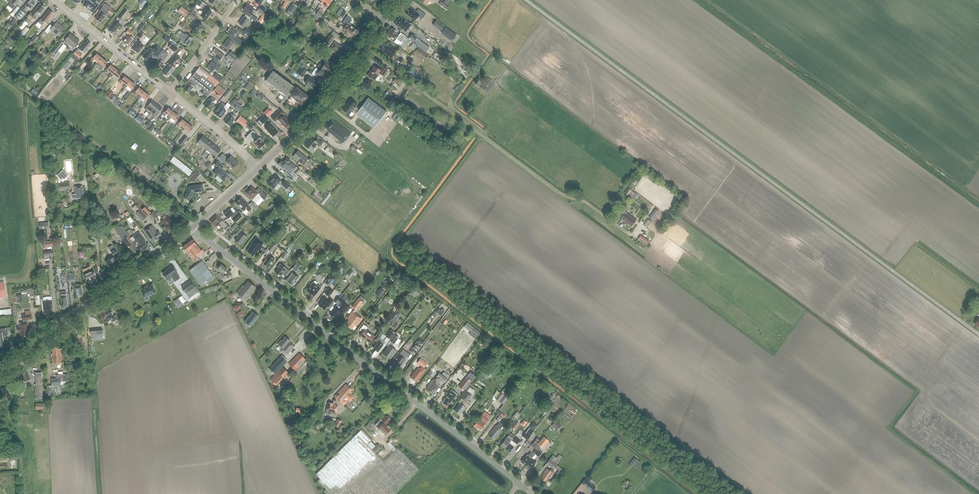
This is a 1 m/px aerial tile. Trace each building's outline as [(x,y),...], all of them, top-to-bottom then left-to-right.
[(8,6),(12,9),(15,5),(19,0),(22,3),(24,0),(13,0),(11,2),(8,6)] [(25,5),(22,9),(21,8),(15,16),(20,20),(26,14),(24,12),(28,7),(30,9),(36,3),(35,2),(36,0),(31,0),(30,1),(29,0),(25,5)] [(98,5),(102,0),(86,0),(88,1),(84,6),(92,12),(98,5)] [(205,4),(200,0),(199,0),(196,4),(202,8),(205,4)] [(284,9),(290,1),(289,0),(285,0),(280,6),(284,9)] [(288,11),(286,13),(290,16),(292,14),(297,7),(293,3),(287,11),(288,11)] [(38,12),(40,14),(45,8),(40,4),(35,10),(31,14),(30,13),(28,17),(33,21),(36,17),(35,16),(38,12)] [(250,18),(255,21),(257,19),(252,15),(251,16),(250,15),(254,9),(247,4),(243,10),(247,13),(245,15),(250,18)] [(14,15),(20,8),(17,6),(12,13),(14,15)] [(95,18),(100,23),(108,13),(111,16),(112,15),(108,12),(109,11),(103,6),(99,11),(100,12),(95,18)] [(178,12),(185,18),(189,12),(182,6),(178,12)] [(121,19),(127,10),(123,7),(117,16),(120,18),(121,19)] [(198,13),(199,14),(206,20),(212,12),(204,7),(201,11),(200,10),(199,10),(198,12),(198,13)] [(418,17),(422,20),(426,15),(419,9),(417,12),(410,7),(406,13),(416,20),(418,17)] [(52,18),(51,17),(53,14),(49,10),(41,20),(40,19),(38,22),(42,25),(44,22),(46,24),(48,21),(49,21),(52,18)] [(319,10),(315,15),(320,18),(324,14),(319,10)] [(250,18),(245,15),(244,17),(243,16),(238,24),(244,28),(249,21),(248,20),(250,18)] [(322,18),(320,21),(327,26),(330,21),(325,17),(324,20),(322,18)] [(342,24),(346,26),(344,28),(341,26),(338,29),(348,36),(348,35),(353,39),(354,38),(356,36),(355,36),(356,34),(357,35),(358,33),(358,32),(353,28),(354,27),(349,24),(351,20),(347,17),(342,24)] [(400,17),(395,24),(406,32),(411,25),(400,17)] [(121,24),(115,19),(108,28),(109,29),(108,30),(112,33),(113,32),(114,32),(121,24)] [(195,20),(194,21),(189,28),(197,33),(202,25),(195,20)] [(445,26),(437,20),(433,25),(441,31),(445,26)] [(19,27),(22,30),(28,23),(25,21),(19,27)] [(65,29),(56,22),(52,26),(50,25),(45,31),(48,34),(51,30),(59,37),(65,29)] [(137,31),(139,33),(145,26),(142,23),(137,31)] [(237,37),(240,34),(246,38),(248,34),(243,31),(237,27),(235,30),(231,26),(227,32),(230,34),(229,36),(230,37),(239,43),(241,40),(237,37)] [(133,30),(130,27),(126,33),(128,35),(123,41),(128,45),(131,41),(133,39),(129,35),(132,32),(133,30)] [(402,43),(403,42),(406,45),(410,40),(401,33),(399,36),(396,34),(397,32),(392,29),(390,31),(389,30),(385,34),(390,38),(390,39),(394,42),(396,39),(402,43)] [(138,53),(143,45),(146,42),(144,40),(146,37),(141,32),(137,37),(140,39),(138,41),(137,41),(132,48),(138,53)] [(181,32),(178,37),(181,39),(180,41),(187,46),(193,39),(185,33),(185,34),(181,32)] [(66,42),(65,44),(68,46),(69,44),(74,48),(80,41),(70,33),(65,40),(66,42)] [(413,34),(409,39),(413,43),(418,37),(413,34)] [(31,47),(39,38),(39,37),(36,35),(32,40),(31,40),(30,39),(29,38),(26,42),(27,43),(31,47)] [(330,45),(334,38),(329,35),(325,42),(330,45)] [(228,50),(233,42),(237,45),(239,43),(230,37),(228,39),(223,46),(228,50)] [(392,47),(389,44),(387,43),(384,40),(379,47),(383,51),(387,54),(386,55),(391,58),(396,51),(392,47)] [(61,41),(50,54),(52,56),(53,56),(55,53),(58,50),(63,43),(61,41)] [(90,47),(89,47),(91,44),(87,42),(86,44),(85,43),(80,49),(85,53),(90,47)] [(335,42),(330,49),(335,53),(341,57),(346,50),(340,46),(335,42)] [(177,47),(178,46),(174,43),(173,44),(172,43),(168,48),(175,53),(178,48),(177,47)] [(157,45),(156,47),(155,46),(152,50),(149,47),(142,57),(148,61),(153,55),(155,57),(160,50),(161,49),(157,45)] [(80,50),(78,48),(73,54),(79,58),(82,55),(78,52),(80,50)] [(214,59),(223,66),(228,59),(231,61),(230,63),(233,65),(236,60),(228,54),(226,57),(224,56),(224,55),(215,49),(211,54),(214,56),(213,59),(214,59)] [(417,49),(414,53),(424,60),(427,56),(417,49)] [(55,53),(53,56),(56,59),(61,53),(58,50),(55,53)] [(165,63),(164,62),(169,56),(163,51),(157,59),(158,60),(153,65),(159,70),(165,63)] [(170,54),(165,61),(168,63),(175,54),(172,52),(171,51),(170,54)] [(239,57),(231,51),(229,54),(236,59),(237,60),(239,57)] [(92,58),(91,59),(92,61),(94,59),(97,62),(98,62),(102,58),(96,54),(93,58),(92,58)] [(172,64),(176,59),(178,60),(180,58),(176,55),(168,64),(169,65),(165,71),(166,71),(164,74),(167,77),(170,73),(171,74),(175,69),(174,68),(175,66),(172,64)] [(97,62),(96,64),(102,69),(107,62),(102,58),(98,62),(97,62)] [(223,66),(214,59),(212,61),(207,68),(212,72),(214,69),(218,72),(222,65),(223,66)] [(325,63),(323,65),(320,63),(318,66),(328,73),(332,68),(328,66),(330,63),(325,60),(324,62),(325,63)] [(455,73),(458,70),(448,62),(445,66),(455,73)] [(108,70),(112,73),(112,74),(116,69),(110,65),(107,69),(106,69),(105,71),(106,72),(108,70)] [(200,66),(196,71),(187,82),(188,83),(183,89),(188,93),(193,87),(194,87),(197,84),(203,90),(201,93),(205,96),(206,95),(214,85),(215,86),(219,82),(213,77),(200,66)] [(328,73),(318,66),(316,68),(319,71),(317,73),(316,73),(315,75),(319,78),(321,76),(324,78),(328,73)] [(380,74),(384,77),(388,70),(383,67),(380,70),(374,66),(368,75),(375,80),(380,74)] [(302,77),(307,71),(302,67),(298,73),(302,77)] [(407,73),(415,79),(419,73),(411,68),(407,73)] [(112,74),(112,73),(110,75),(112,76),(113,75),(118,78),(121,74),(116,69),(112,74)] [(18,73),(13,70),(9,75),(13,79),(18,73)] [(308,99),(306,98),(307,97),(297,88),(293,86),(292,85),(273,71),(266,80),(280,91),(280,92),(285,96),(288,92),(292,94),(291,95),(295,99),(295,100),(297,102),(298,101),(301,104),(302,104),(303,104),(304,104),(304,103),(305,103),(306,102),(307,102),(307,101),(308,101),(308,100),(308,99)] [(213,77),(219,82),(221,78),(215,73),(213,77)] [(243,75),(240,78),(248,84),(250,81),(243,75)] [(126,85),(130,81),(125,76),(121,81),(120,80),(119,82),(121,83),(122,81),(126,84),(126,85)] [(313,88),(317,83),(312,79),(313,79),(309,76),(304,82),(307,84),(305,86),(309,88),(310,86),(313,88)] [(495,82),(488,77),(481,87),(488,92),(495,82)] [(135,85),(130,81),(126,85),(126,84),(124,86),(126,88),(128,86),(132,89),(135,85)] [(225,90),(218,84),(212,92),(220,97),(225,90)] [(214,85),(206,95),(207,97),(216,86),(215,86),(214,85)] [(141,96),(144,92),(139,87),(135,92),(134,91),(133,93),(135,95),(136,93),(140,95),(141,96)] [(128,92),(123,99),(125,101),(131,94),(128,92)] [(149,96),(144,92),(141,96),(140,95),(138,97),(140,99),(142,97),(146,100),(149,96)] [(215,100),(212,97),(210,100),(209,99),(204,106),(209,110),(214,103),(213,103),(215,100)] [(238,101),(234,98),(230,104),(234,107),(237,103),(238,101)] [(357,105),(350,99),(342,109),(349,115),(353,110),(357,113),(356,114),(374,128),(386,112),(368,98),(360,110),(356,107),(357,105)] [(151,112),(157,104),(152,100),(145,109),(147,111),(148,110),(151,112)] [(214,113),(217,116),(220,118),(224,113),(225,114),(227,111),(226,110),(229,108),(226,105),(222,102),(220,105),(219,105),(217,108),(218,108),(214,113)] [(244,108),(237,103),(234,107),(240,112),(244,108)] [(157,104),(151,112),(153,115),(152,116),(155,117),(162,109),(157,104)] [(166,114),(169,116),(170,117),(173,113),(168,108),(165,112),(164,112),(162,114),(165,116),(166,114)] [(132,109),(128,113),(134,117),(137,113),(132,109)] [(290,122),(283,115),(284,114),(280,110),(272,118),(276,122),(277,120),(280,123),(281,123),(285,127),(290,122)] [(170,117),(169,116),(168,118),(169,120),(171,118),(175,121),(179,117),(173,113),(170,117)] [(232,118),(234,115),(232,113),(229,116),(224,122),(229,126),(234,120),(232,118)] [(141,123),(145,118),(139,114),(135,119),(141,123)] [(180,125),(183,127),(184,128),(187,124),(182,119),(178,124),(178,123),(176,125),(178,127),(180,125)] [(326,130),(331,134),(343,144),(351,134),(333,119),(331,122),(327,119),(322,125),(327,130),(326,130)] [(279,132),(277,130),(271,123),(265,128),(273,137),(277,133),(278,133),(279,132)] [(184,128),(183,127),(182,129),(184,131),(185,129),(189,132),(193,128),(187,124),(184,128)] [(261,140),(254,133),(251,137),(249,136),(248,137),(248,139),(249,140),(251,140),(254,144),(256,146),(260,149),(260,148),(261,149),(263,147),(262,146),(264,144),(261,140)] [(182,146),(188,138),(185,136),(179,143),(182,146)] [(202,146),(207,139),(203,136),(197,143),(202,146)] [(317,145),(320,147),(323,144),(318,140),(316,142),(312,138),(305,146),(312,152),(317,145)] [(212,143),(207,139),(202,146),(206,150),(212,143)] [(216,146),(212,143),(206,150),(211,153),(216,146)] [(221,150),(216,146),(211,153),(215,157),(221,150)] [(298,151),(293,157),(301,164),(302,164),(303,166),(308,159),(298,151)] [(227,163),(233,169),(238,164),(231,156),(228,159),(226,156),(222,161),(226,165),(227,163)] [(193,171),(174,157),(170,161),(189,176),(193,171)] [(286,158),(283,162),(282,163),(281,162),(278,165),(283,169),(284,169),(290,174),(292,172),(297,175),(301,171),(290,162),(290,161),(286,158)] [(218,168),(213,173),(217,176),(222,180),(227,175),(220,169),(223,166),(218,161),(215,165),(218,168)] [(167,174),(171,169),(166,165),(162,170),(167,174)] [(193,182),(200,174),(195,170),(188,178),(193,182)] [(67,178),(63,174),(59,178),(63,182),(67,178)] [(281,185),(286,189),(287,189),(289,186),(289,185),(290,185),(285,181),(283,183),(281,181),(275,175),(267,184),(273,189),(279,183),(281,185)] [(632,190),(636,184),(632,181),(625,193),(628,196),(635,200),(638,196),(632,190)] [(164,191),(153,183),(152,185),(162,193),(164,191)] [(190,201),(194,192),(203,191),(202,185),(189,187),(184,199),(190,201)] [(82,186),(74,187),(75,194),(72,194),(73,199),(82,198),(82,196),(84,196),(83,192),(82,190),(83,190),(82,186)] [(268,197),(262,192),(259,195),(258,194),(252,188),(247,194),(252,199),(251,200),(255,204),(261,198),(264,201),(266,199),(267,197),(268,197)] [(330,196),(328,194),(321,203),(322,204),(330,196)] [(246,209),(249,212),(251,209),(248,206),(249,206),(241,198),(235,203),(243,211),(246,209)] [(164,208),(159,214),(164,218),(161,221),(166,226),(165,227),(168,230),(172,226),(173,227),(176,224),(171,220),(166,215),(168,212),(164,208)] [(140,210),(136,213),(143,221),(147,217),(140,210)] [(231,217),(232,218),(231,219),(235,223),(242,217),(236,211),(233,214),(230,210),(224,215),(228,220),(231,217)] [(158,215),(153,211),(149,216),(153,220),(158,215)] [(637,219),(635,218),(625,211),(624,212),(622,211),(619,215),(621,216),(620,218),(632,226),(637,219)] [(222,222),(216,216),(210,222),(216,228),(222,222)] [(260,234),(266,226),(265,225),(266,224),(264,222),(256,231),(260,234)] [(152,225),(144,231),(149,239),(150,238),(152,242),(153,240),(155,242),(158,239),(157,238),(161,235),(158,232),(157,233),(152,225)] [(140,244),(134,236),(131,238),(122,226),(116,231),(122,239),(121,240),(127,248),(129,246),(134,253),(138,251),(139,253),(144,250),(139,244),(140,244)] [(246,236),(243,234),(245,232),(240,228),(236,233),(239,235),(235,240),(240,244),(246,236)] [(139,244),(144,250),(148,246),(145,242),(146,242),(139,232),(134,236),(140,244),(139,244)] [(641,235),(638,239),(646,245),(649,240),(641,235)] [(253,256),(256,251),(257,252),(264,243),(256,237),(249,246),(250,246),(247,251),(253,256)] [(183,247),(193,261),(197,257),(204,252),(202,249),(201,251),(193,240),(191,239),(188,241),(187,243),(183,247)] [(267,248),(272,252),(276,246),(272,242),(267,248)] [(317,254),(320,250),(319,249),(321,247),(318,245),(317,247),(316,247),(313,251),(317,254)] [(264,253),(267,255),(265,258),(267,259),(263,263),(268,267),(275,259),(269,254),(271,252),(267,249),(264,253)] [(119,266),(116,261),(112,256),(105,261),(108,266),(109,266),(112,270),(119,266)] [(202,261),(189,270),(201,287),(214,278),(202,261)] [(84,272),(91,268),(89,264),(87,264),(86,262),(81,264),(82,267),(84,272)] [(297,262),(292,268),(296,271),(301,265),(297,262)] [(280,277),(282,274),(285,276),(289,270),(280,263),(277,267),(279,268),(275,273),(280,277)] [(218,269),(224,273),(227,269),(221,264),(218,269)] [(178,273),(172,266),(168,269),(162,274),(167,280),(172,277),(175,281),(180,278),(177,273),(178,273)] [(96,275),(93,271),(84,275),(86,280),(89,287),(97,284),(93,277),(96,275)] [(73,286),(75,285),(74,276),(73,276),(73,272),(67,273),(68,282),(72,282),(73,286)] [(293,286),(299,277),(293,272),(286,281),(293,286)] [(330,275),(325,281),(330,285),(331,284),(335,279),(334,278),(330,275)] [(190,281),(181,287),(189,298),(198,292),(190,281)] [(321,287),(316,284),(317,283),(317,282),(315,281),(314,281),(313,282),(309,287),(309,286),(306,290),(309,293),(310,292),(312,294),(310,296),(313,298),(321,287)] [(255,287),(252,284),(248,282),(244,287),(243,285),(237,292),(242,297),(247,301),(251,295),(251,294),(253,291),(253,290),(255,287)] [(75,285),(73,286),(73,290),(72,290),(72,294),(74,294),(74,298),(79,298),(78,296),(83,296),(81,285),(75,285)] [(144,298),(145,300),(149,299),(148,296),(156,293),(153,285),(140,289),(144,298)] [(328,288),(324,293),(329,297),(333,291),(328,288)] [(380,298),(385,292),(380,288),(375,294),(380,298)] [(67,307),(67,296),(66,296),(66,292),(59,292),(60,296),(60,307),(61,307),(61,308),(65,308),(65,307),(67,307)] [(340,297),(335,302),(340,307),(345,301),(340,297)] [(355,309),(353,312),(353,311),(347,319),(349,320),(346,325),(352,329),(355,325),(356,326),(358,324),(363,319),(355,313),(357,310),(357,311),(363,302),(358,298),(352,307),(355,309)] [(324,299),(319,306),(324,310),(327,306),(329,308),(334,303),(330,299),(328,301),(324,299)] [(52,307),(52,304),(52,300),(43,301),(45,315),(46,315),(46,316),(52,316),(52,314),(53,314),(53,311),(53,307),(52,307)] [(340,312),(343,314),(349,307),(345,304),(342,309),(341,308),(339,310),(335,307),(330,314),(335,318),(340,312)] [(118,319),(116,315),(114,316),(110,310),(105,312),(104,311),(100,313),(103,319),(105,318),(107,322),(111,320),(112,322),(118,319)] [(31,314),(30,311),(25,311),(25,315),(22,315),(23,323),(20,323),(20,326),(17,327),(17,332),(20,332),(21,335),(22,334),(22,336),(28,336),(28,334),(29,334),(28,322),(27,322),(27,320),(32,319),(31,314)] [(250,326),(258,316),(252,311),(244,322),(250,326)] [(467,323),(464,327),(477,337),(479,334),(480,333),(467,323)] [(370,343),(375,336),(366,329),(368,327),(364,324),(360,330),(363,332),(360,336),(370,343)] [(395,333),(391,330),(386,336),(390,340),(395,333)] [(394,344),(398,338),(399,337),(395,334),(390,341),(394,344)] [(282,350),(288,354),(294,347),(289,342),(290,341),(285,337),(282,341),(281,340),(278,344),(283,349),(282,350)] [(378,352),(384,343),(384,342),(384,341),(380,337),(377,341),(378,342),(373,348),(378,352)] [(415,355),(422,345),(418,341),(417,341),(410,351),(414,354),(415,355)] [(390,359),(396,350),(390,346),(383,354),(390,359)] [(52,354),(53,364),(62,364),(61,349),(58,349),(58,347),(54,348),(54,350),(52,350),(53,354),(52,354)] [(403,349),(394,362),(395,363),(394,364),(398,367),(399,366),(400,366),(409,354),(403,349)] [(305,359),(299,353),(289,364),(295,370),(302,363),(301,363),(305,359)] [(268,370),(274,375),(288,361),(282,355),(268,370)] [(417,382),(424,373),(429,365),(427,364),(427,363),(421,358),(418,362),(422,366),(420,370),(417,368),(411,377),(417,382)] [(277,384),(288,373),(288,372),(285,370),(283,367),(270,381),(276,386),(276,385),(277,384)] [(30,379),(28,373),(27,374),(25,369),(18,372),(20,377),(19,377),(22,383),(30,379)] [(444,382),(447,378),(442,374),(440,373),(437,377),(437,376),(434,380),(433,380),(427,388),(428,388),(427,390),(431,393),(432,391),(434,393),(440,385),(437,383),(440,379),(444,382)] [(470,373),(466,378),(471,381),(472,382),(476,377),(470,373)] [(56,375),(56,378),(52,379),(52,386),(61,385),(61,382),(63,382),(63,375),(56,375)] [(470,382),(471,381),(466,378),(466,377),(458,387),(463,391),(464,391),(465,389),(470,382)] [(351,393),(352,392),(351,391),(352,390),(346,384),(334,396),(336,398),(334,400),(333,403),(328,402),(326,410),(336,413),(338,406),(335,405),(335,401),(337,399),(342,404),(345,400),(346,401),(347,399),(350,402),(355,397),(351,393)] [(12,399),(8,391),(7,391),(5,386),(1,388),(3,393),(2,394),(4,398),(6,397),(9,401),(12,399)] [(466,402),(468,399),(475,391),(470,387),(459,401),(460,403),(454,411),(459,415),(466,407),(468,408),(470,405),(466,402)] [(496,397),(495,398),(499,401),(504,395),(507,392),(507,391),(504,389),(501,393),(500,392),(499,393),(496,397)] [(447,405),(449,403),(449,404),(457,394),(452,390),(445,399),(443,402),(447,405)] [(517,411),(511,419),(511,420),(514,422),(521,414),(519,413),(517,411)] [(483,413),(474,425),(480,430),(490,418),(483,413)] [(385,416),(375,425),(384,435),(391,428),(387,424),(390,421),(389,420),(390,419),(387,416),(386,417),(385,416)] [(337,418),(333,427),(336,428),(335,430),(341,433),(344,426),(340,424),(342,421),(337,418)] [(369,431),(374,426),(370,421),(365,427),(369,431)] [(516,429),(519,425),(519,424),(515,421),(511,427),(515,430),(516,429)] [(502,430),(501,429),(503,425),(499,422),(496,425),(489,434),(490,435),(489,436),(493,439),(494,437),(495,439),(502,430)] [(312,426),(309,431),(316,434),(318,429),(312,426)] [(530,428),(525,433),(529,436),(534,431),(530,428)] [(357,434),(367,444),(370,441),(371,440),(361,430),(357,434)] [(506,438),(501,445),(505,448),(515,436),(510,433),(507,437),(508,437),(507,439),(506,438)] [(316,475),(320,479),(317,481),(326,489),(324,492),(326,493),(325,493),(393,493),(419,469),(398,448),(384,461),(376,453),(367,444),(357,434),(316,475)] [(515,436),(505,448),(509,452),(516,443),(516,444),(520,440),(515,436)] [(543,437),(538,444),(542,448),(548,441),(543,437)] [(528,454),(521,462),(526,465),(539,449),(540,448),(537,445),(538,442),(539,440),(537,438),(535,440),(531,446),(533,448),(531,451),(532,451),(528,455),(528,454)] [(367,444),(376,453),(381,448),(377,444),(375,446),(370,441),(367,444)] [(539,449),(526,465),(530,469),(536,461),(534,460),(537,456),(539,457),(543,453),(539,449)] [(552,455),(547,463),(554,469),(555,468),(557,470),(559,467),(556,465),(559,461),(556,458),(552,455)] [(635,458),(631,463),(636,466),(639,461),(635,458)] [(547,481),(553,473),(554,471),(551,469),(550,471),(547,468),(541,477),(542,478),(541,479),(545,482),(546,480),(547,481)] [(566,470),(562,468),(560,472),(558,470),(556,474),(561,477),(566,470)] [(587,478),(582,483),(593,492),(596,487),(590,482),(591,481),(587,478)]
